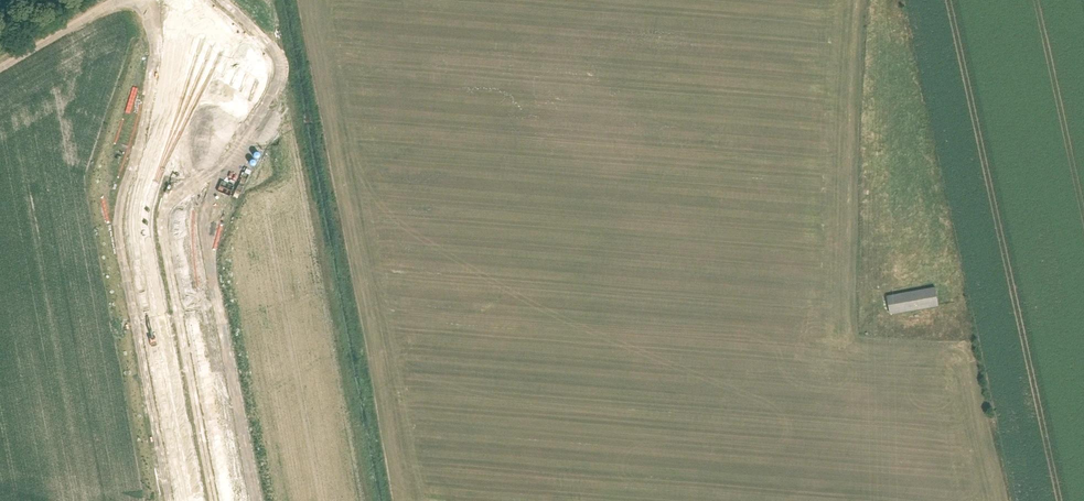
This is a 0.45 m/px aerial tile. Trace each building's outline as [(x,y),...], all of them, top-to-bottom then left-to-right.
[(928,285),(876,294),(880,315),(932,305),(928,285)]
